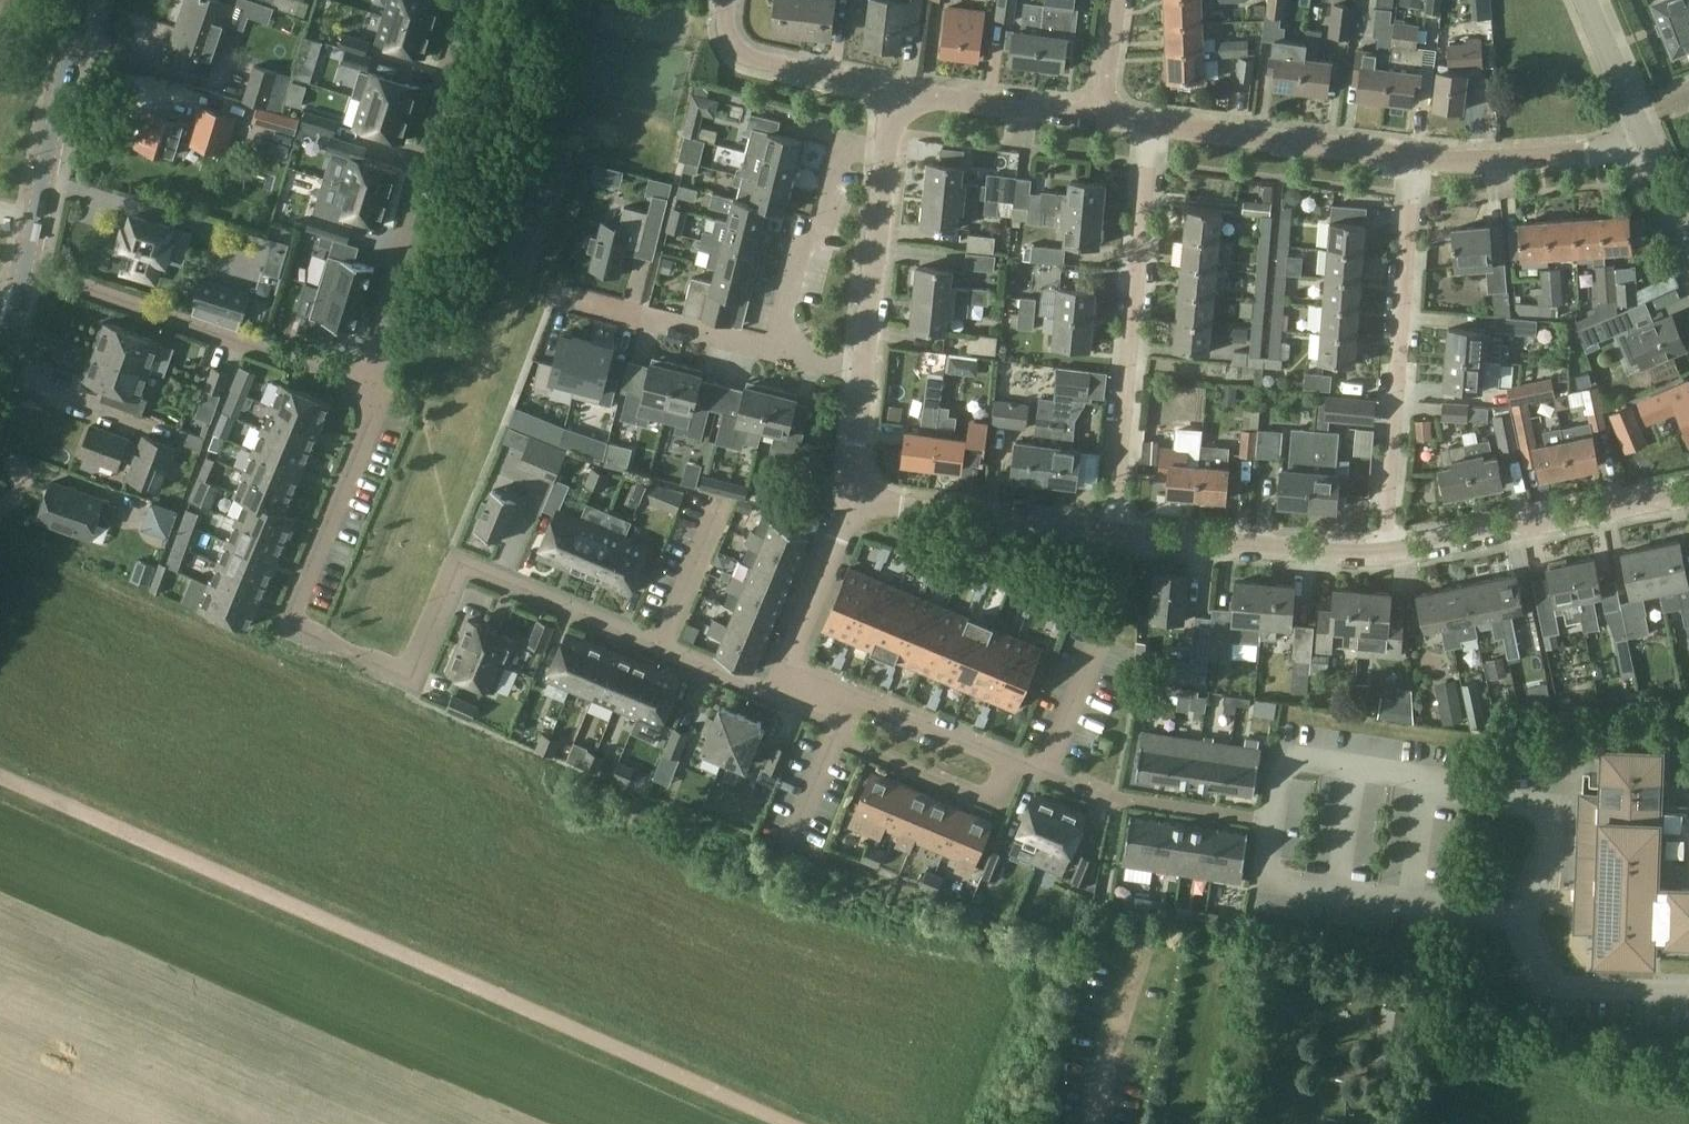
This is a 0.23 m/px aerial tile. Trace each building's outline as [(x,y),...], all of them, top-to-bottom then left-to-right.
[(167,61),(209,75),(234,5),(218,0),(188,0),(167,61)] [(296,15),(301,0),(274,0),(271,6),(296,15)] [(429,0),(389,0),(384,15),(434,31),(442,4),(429,0)] [(806,0),(777,0),(774,31),(802,34),(806,0)] [(802,34),(831,37),(835,0),(806,0),(802,34)] [(918,32),(922,0),(904,0),(904,1),(896,0),(872,0),(867,46),(900,49),(902,31),(918,32)] [(995,20),(1015,22),(1017,0),(997,0),(995,20)] [(1037,66),(1041,34),(1043,13),(1044,0),(1043,5),(1024,3),(1021,32),(1008,30),(1006,45),(1013,46),(1011,63),(1037,66)] [(1073,0),(1044,0),(1043,13),(1041,34),(1037,66),(1041,66),(1040,72),(1057,73),(1057,68),(1063,69),(1065,51),(1070,51),(1070,54),(1071,54),(1073,37),(1066,36),(1069,8),(1072,8),(1073,0)] [(1201,23),(1200,0),(1165,0),(1167,25),(1201,23)] [(1266,17),(1283,19),(1286,0),(1268,0),(1266,17)] [(1425,12),(1440,14),(1442,0),(1426,0),(1425,12)] [(1445,14),(1464,15),(1464,0),(1446,0),(1445,14)] [(1653,1),(1662,23),(1661,24),(1664,31),(1665,31),(1674,53),(1686,48),(1688,55),(1688,0),(1657,0),(1653,1)] [(1264,18),(1266,4),(1253,4),(1252,17),(1264,18)] [(1333,6),(1329,37),(1352,40),(1356,9),(1333,6)] [(977,59),(983,12),(948,7),(942,54),(977,59)] [(1359,97),(1386,100),(1390,67),(1393,41),(1395,24),(1390,23),(1392,10),(1376,8),(1373,37),(1379,38),(1377,52),(1359,50),(1358,63),(1363,64),(1359,97)] [(425,57),(434,31),(384,15),(376,42),(425,57)] [(1202,51),(1249,48),(1248,40),(1215,41),(1215,37),(1202,38),(1201,23),(1167,25),(1168,54),(1202,51)] [(1395,24),(1393,41),(1390,67),(1386,100),(1412,103),(1414,87),(1421,88),(1422,71),(1416,70),(1417,63),(1423,64),(1425,49),(1416,48),(1418,27),(1395,24)] [(1319,60),(1322,32),(1308,31),(1307,42),(1305,57),(1301,90),(1327,93),(1329,76),(1334,77),(1334,78),(1335,78),(1337,62),(1319,60)] [(365,55),(369,41),(344,34),(340,47),(346,49),(365,55)] [(316,63),(322,42),(306,37),(300,58),(316,63)] [(1435,107),(1463,110),(1466,81),(1481,83),(1481,67),(1483,67),(1482,37),(1464,38),(1465,43),(1447,44),(1448,68),(1448,73),(1439,72),(1435,107)] [(1277,68),(1274,86),(1301,90),(1305,57),(1307,42),(1275,38),(1273,53),(1272,53),(1270,69),(1272,69),(1272,68),(1277,68)] [(1204,78),(1203,60),(1217,59),(1217,58),(1239,57),(1236,78),(1252,80),(1256,54),(1249,54),(1249,48),(1202,51),(1168,54),(1170,80),(1173,80),(1174,87),(1192,86),(1191,79),(1204,78)] [(420,88),(370,72),(370,73),(368,72),(372,57),(365,55),(346,49),(342,62),(361,68),(352,97),(362,100),(362,99),(412,114),(420,88)] [(242,101),(267,109),(278,73),(253,65),(242,101)] [(1331,108),(1331,93),(1280,92),(1280,107),(1331,108)] [(412,114),(362,99),(362,100),(354,126),(404,141),(412,114)] [(1423,120),(1424,104),(1366,101),(1365,117),(1423,120)] [(179,141),(225,155),(237,117),(199,105),(193,124),(184,122),(184,125),(180,124),(179,119),(170,117),(167,120),(148,114),(144,129),(141,130),(139,139),(140,142),(139,145),(175,156),(179,141)] [(298,120),(259,108),(254,123),(293,135),(298,120)] [(334,136),(339,122),(305,112),(301,125),(334,136)] [(805,144),(805,141),(778,134),(781,121),(751,114),(746,132),(750,138),(747,151),(794,163),(800,164),(802,153),(798,148),(800,141),(804,142),(803,144),(805,144)] [(708,129),(706,138),(701,137),(698,152),(714,156),(720,132),(708,129)] [(391,198),(399,172),(362,161),(366,146),(337,137),(333,152),(349,157),(341,183),(391,198)] [(789,186),(794,163),(747,151),(742,167),(741,167),(737,169),(736,173),(789,186)] [(686,160),(700,164),(702,156),(688,152),(686,160)] [(697,174),(700,164),(686,160),(683,171),(697,174)] [(621,186),(624,171),(595,164),(592,179),(621,186)] [(929,164),(926,194),(964,198),(986,200),(1014,203),(1015,187),(1016,178),(988,175),(987,187),(961,184),(962,167),(929,164)] [(789,186),(736,173),(733,184),(740,186),(737,198),(751,201),(750,202),(766,207),(783,211),(789,186)] [(1014,203),(1013,207),(1042,210),(1064,212),(1102,215),(1105,185),(1071,181),(1070,195),(1042,192),(1041,194),(1030,193),(1031,179),(1016,178),(1015,187),(1014,203)] [(343,222),(346,214),(382,225),(391,198),(341,183),(333,208),(324,206),(321,215),(313,213),(308,230),(346,241),(351,224),(343,222)] [(698,190),(679,185),(677,195),(696,200),(698,190)] [(734,197),(733,198),(713,193),(708,213),(728,218),(727,223),(760,231),(761,229),(766,207),(750,202),(751,201),(737,198),(734,197)] [(964,198),(926,194),(923,224),(956,228),(958,210),(963,211),(964,198)] [(984,214),(1012,217),(1013,207),(1014,203),(986,200),(984,214)] [(1271,204),(1247,202),(1246,214),(1262,216),(1259,243),(1270,244),(1273,216),(1270,216),(1271,204)] [(1328,249),(1364,252),(1366,223),(1360,222),(1361,207),(1332,205),(1331,220),(1330,220),(1328,249)] [(598,236),(594,250),(599,252),(596,266),(623,274),(631,245),(643,248),(652,212),(628,206),(623,226),(607,222),(603,237),(598,236)] [(1041,225),(1042,210),(1013,207),(1012,217),(1011,220),(1027,221),(1027,223),(1041,225)] [(1183,236),(1220,240),(1223,211),(1186,207),(1183,236)] [(1099,245),(1102,215),(1064,212),(1063,224),(1067,224),(1065,241),(1099,245)] [(135,253),(129,273),(155,280),(161,260),(165,262),(171,241),(167,240),(171,227),(133,216),(129,229),(124,227),(118,248),(135,253)] [(1629,216),(1601,218),(1604,252),(1632,250),(1629,216)] [(1278,245),(1289,246),(1291,218),(1280,217),(1278,245)] [(1601,218),(1574,220),(1577,254),(1595,253),(1599,312),(1576,322),(1579,330),(1609,317),(1605,265),(1604,252),(1601,218)] [(1550,256),(1577,254),(1574,220),(1547,222),(1550,256)] [(1522,258),(1550,256),(1547,222),(1510,225),(1512,259),(1522,258)] [(701,240),(755,254),(757,244),(762,245),(764,244),(767,230),(761,229),(760,231),(727,223),(724,236),(704,231),(701,240)] [(1497,316),(1511,317),(1509,290),(1507,291),(1505,260),(1492,260),(1490,226),(1454,228),(1457,267),(1488,265),(1490,292),(1493,292),(1494,316),(1497,317),(1497,316)] [(331,249),(334,238),(322,234),(318,245),(331,249)] [(994,253),(996,237),(968,235),(967,250),(994,253)] [(1218,268),(1220,240),(1183,236),(1181,264),(1218,268)] [(279,277),(289,243),(272,238),(262,272),(279,277)] [(708,267),(716,269),(754,278),(758,265),(756,263),(753,262),(755,254),(701,240),(699,249),(712,252),(708,267)] [(1270,244),(1259,243),(1257,271),(1268,272),(1270,244)] [(1032,245),(1031,261),(1064,264),(1066,248),(1032,245)] [(1289,246),(1278,245),(1276,272),(1287,273),(1289,246)] [(1362,279),(1364,252),(1328,249),(1326,277),(1362,279)] [(967,253),(965,269),(994,271),(996,256),(967,253)] [(364,300),(374,268),(341,258),(341,259),(329,255),(319,286),(364,300)] [(1227,274),(1248,274),(1247,263),(1227,263),(1227,274)] [(1215,296),(1218,268),(1181,264),(1178,292),(1215,296)] [(1615,264),(1605,265),(1609,317),(1617,314),(1617,311),(1619,311),(1619,306),(1617,306),(1617,304),(1638,303),(1636,278),(1616,279),(1615,264)] [(970,304),(970,303),(975,304),(989,305),(990,290),(969,288),(969,289),(950,287),(952,271),(919,267),(916,298),(970,304)] [(1541,270),(1542,288),(1562,286),(1560,268),(1541,270)] [(683,314),(730,326),(737,299),(748,301),(749,298),(748,298),(747,300),(743,299),(745,291),(752,288),(754,278),(716,269),(712,283),(692,278),(683,314)] [(1268,272),(1257,271),(1255,299),(1266,300),(1268,272)] [(1287,273),(1276,272),(1273,300),(1284,301),(1287,273)] [(1360,307),(1362,279),(1326,277),(1323,304),(1360,307)] [(195,304),(192,313),(238,329),(242,318),(242,319),(250,294),(201,280),(193,304),(195,304)] [(354,332),(364,300),(319,286),(309,317),(322,321),(322,322),(338,327),(337,329),(349,333),(350,330),(354,332)] [(1562,286),(1542,288),(1543,306),(1563,304),(1562,286)] [(1057,316),(1093,319),(1095,291),(1059,288),(1057,316)] [(1213,323),(1215,296),(1178,292),(1176,320),(1213,323)] [(1020,297),(1019,313),(1035,314),(1037,299),(1020,297)] [(969,316),(970,304),(916,298),(912,328),(945,332),(947,314),(969,316)] [(1252,327),(1263,328),(1266,300),(1255,299),(1252,327)] [(1271,328),(1282,329),(1283,314),(1284,301),(1273,300),(1271,328)] [(1688,350),(1672,312),(1653,321),(1645,302),(1617,314),(1609,317),(1579,330),(1578,330),(1587,353),(1600,347),(1598,342),(1628,329),(1629,331),(1626,332),(1642,370),(1688,350)] [(1357,335),(1360,307),(1323,304),(1321,332),(1357,335)] [(1019,313),(1018,328),(1034,330),(1035,314),(1019,313)] [(305,333),(309,317),(302,315),(297,330),(305,333)] [(1090,347),(1093,319),(1057,316),(1054,344),(1090,347)] [(1497,317),(1495,333),(1536,336),(1538,320),(1511,318),(1497,317)] [(1210,352),(1213,323),(1176,320),(1173,349),(1210,352)] [(98,347),(96,352),(149,370),(159,342),(106,323),(104,329),(100,328),(94,345),(98,347)] [(1265,368),(1266,358),(1261,357),(1263,328),(1252,327),(1250,353),(1234,352),(1232,365),(1263,368),(1265,368)] [(1448,357),(1501,361),(1501,359),(1509,358),(1510,348),(1503,343),(1503,337),(1487,336),(1487,330),(1451,327),(1448,357)] [(1282,359),(1279,359),(1282,329),(1271,328),(1268,358),(1266,358),(1265,368),(1281,369),(1282,359)] [(545,356),(538,382),(553,386),(556,375),(580,381),(592,336),(566,329),(559,359),(545,356)] [(1355,364),(1357,335),(1321,332),(1319,361),(1355,364)] [(998,337),(969,334),(967,352),(996,355),(998,337)] [(592,336),(580,381),(605,388),(603,398),(617,401),(623,376),(609,372),(618,343),(592,336)] [(149,370),(96,352),(94,357),(90,355),(84,373),(88,374),(86,379),(117,390),(112,404),(141,414),(146,400),(139,397),(149,370)] [(628,389),(621,419),(648,426),(650,418),(662,421),(677,364),(667,361),(660,365),(652,363),(653,359),(655,359),(655,358),(652,357),(643,393),(628,389)] [(1500,391),(1501,361),(1448,357),(1446,386),(1482,389),(1500,391)] [(710,409),(693,405),(702,370),(699,369),(698,371),(701,371),(700,375),(691,373),(687,366),(677,364),(662,421),(677,425),(675,433),(702,439),(710,409)] [(213,368),(205,389),(220,395),(228,373),(213,368)] [(239,368),(230,389),(247,396),(256,375),(239,368)] [(1589,372),(1575,375),(1578,387),(1592,384),(1589,372)] [(1092,376),(1062,373),(1059,392),(1089,396),(1092,376)] [(1332,375),(1305,373),(1304,388),(1331,391),(1332,375)] [(759,443),(762,429),(773,387),(762,385),(755,388),(747,386),(748,382),(750,383),(750,382),(747,381),(738,416),(723,413),(716,443),(743,450),(745,440),(759,443)] [(1530,402),(1530,401),(1539,400),(1555,397),(1552,381),(1536,384),(1536,385),(1528,387),(1528,386),(1505,390),(1508,405),(1530,402)] [(1637,402),(1637,403),(1644,419),(1647,425),(1679,411),(1688,434),(1688,386),(1688,383),(1670,391),(1669,388),(1637,402)] [(282,384),(273,407),(319,426),(329,404),(282,384)] [(782,390),(773,387),(762,429),(776,432),(769,456),(796,463),(804,433),(788,429),(797,393),(794,393),(793,394),(796,394),(795,398),(786,396),(782,390)] [(1598,387),(1582,390),(1591,431),(1606,427),(1598,387)] [(1093,409),(1093,398),(1060,397),(1059,408),(1093,409)] [(1328,397),(1326,419),(1355,421),(1357,400),(1328,397)] [(1012,477),(1044,481),(1048,445),(1052,416),(1054,401),(1039,399),(1034,443),(1017,441),(1012,477)] [(1030,407),(1030,404),(996,400),(992,425),(1026,430),(1029,414),(1030,407)] [(1442,402),(1441,421),(1468,423),(1469,403),(1442,402)] [(1631,405),(1608,414),(1616,433),(1639,424),(1631,405)] [(273,407),(263,429),(310,448),(319,426),(273,407)] [(936,435),(932,466),(961,470),(962,460),(983,463),(987,429),(975,428),(976,422),(971,422),(970,439),(953,437),(955,418),(947,417),(948,407),(942,407),(940,423),(938,435),(936,435)] [(1529,408),(1513,411),(1520,447),(1537,444),(1529,408)] [(1256,458),(1256,457),(1258,431),(1258,429),(1260,411),(1244,410),(1243,430),(1242,430),(1239,457),(1256,458)] [(1493,416),(1501,457),(1521,454),(1512,412),(1493,416)] [(223,413),(220,420),(232,425),(235,418),(223,413)] [(560,444),(565,426),(533,413),(526,430),(560,444)] [(1065,418),(1052,416),(1048,445),(1044,481),(1076,485),(1081,449),(1072,447),(1073,433),(1063,431),(1065,418)] [(903,463),(932,466),(936,435),(938,435),(940,423),(921,421),(920,433),(907,431),(903,463)] [(178,447),(177,447),(142,434),(139,443),(128,439),(91,425),(80,455),(116,469),(121,455),(133,460),(126,479),(161,493),(178,447)] [(565,426),(560,444),(604,460),(608,442),(565,426)] [(188,446),(193,432),(181,428),(176,441),(188,446)] [(263,429),(254,450),(301,470),(310,448),(263,429)] [(1256,457),(1281,459),(1283,431),(1258,429),(1258,431),(1256,457)] [(1307,506),(1315,430),(1294,429),(1290,469),(1283,469),(1280,504),(1307,506)] [(1192,496),(1196,497),(1198,465),(1200,465),(1200,456),(1201,446),(1203,432),(1178,430),(1176,447),(1160,446),(1158,480),(1168,481),(1167,494),(1178,495),(1177,499),(1192,500),(1192,496)] [(1315,430),(1307,506),(1312,507),(1313,512),(1326,513),(1328,508),(1336,509),(1339,474),(1336,473),(1339,433),(1315,430)] [(214,434),(209,448),(218,451),(223,437),(214,434)] [(552,445),(530,435),(519,463),(541,472),(552,445)] [(1591,435),(1564,441),(1570,472),(1598,466),(1591,435)] [(1465,444),(1467,456),(1468,456),(1476,492),(1503,486),(1496,455),(1495,456),(1491,439),(1465,444)] [(1570,472),(1564,441),(1536,447),(1542,478),(1570,472)] [(615,463),(619,445),(610,442),(606,461),(615,463)] [(1465,444),(1440,449),(1444,466),(1440,467),(1447,498),(1476,492),(1468,456),(1467,456),(1465,444)] [(1225,499),(1229,448),(1201,446),(1200,456),(1200,465),(1198,465),(1196,497),(1225,499)] [(254,450),(245,472),(292,492),(292,491),(301,470),(254,450)] [(208,456),(203,467),(212,471),(217,460),(208,456)] [(601,471),(592,467),(585,484),(594,487),(601,471)] [(609,474),(601,471),(594,487),(602,491),(609,474)] [(245,472),(236,494),(293,518),(294,517),(283,512),(292,492),(245,472)] [(727,494),(730,483),(705,476),(702,487),(727,494)] [(198,478),(188,500),(210,510),(220,487),(198,478)] [(555,514),(537,556),(561,566),(581,518),(560,509),(570,484),(556,478),(543,509),(555,514)] [(639,480),(632,497),(640,500),(647,484),(639,480)] [(103,500),(51,482),(38,520),(90,538),(96,521),(109,526),(117,505),(103,501),(103,500)] [(655,487),(647,484),(640,500),(648,504),(655,487)] [(528,496),(506,486),(503,494),(493,490),(476,531),(500,541),(512,514),(519,517),(528,496)] [(293,518),(236,494),(236,495),(246,499),(237,520),(284,539),(293,518)] [(177,511),(152,502),(143,527),(168,536),(177,511)] [(191,525),(196,512),(187,509),(183,522),(191,525)] [(603,528),(581,518),(561,566),(583,576),(603,528)] [(237,520),(228,541),(275,561),(284,539),(237,520)] [(809,536),(772,521),(765,536),(751,530),(748,538),(762,544),(800,559),(809,536)] [(179,541),(195,549),(201,536),(186,528),(179,541)] [(625,537),(603,528),(583,576),(605,585),(625,537)] [(648,547),(625,537),(605,585),(628,594),(648,547)] [(762,544),(748,538),(745,545),(759,551),(753,566),(790,581),(800,559),(762,544)] [(228,541),(219,563),(266,583),(275,561),(228,541)] [(1679,541),(1651,547),(1660,592),(1674,589),(1674,591),(1678,591),(1681,607),(1683,606),(1687,625),(1688,625),(1688,587),(1679,541)] [(175,544),(171,553),(185,558),(189,549),(175,544)] [(881,560),(884,554),(886,548),(882,546),(877,558),(881,560)] [(1647,595),(1660,592),(1651,547),(1624,553),(1633,596),(1632,597),(1632,600),(1621,602),(1622,608),(1628,637),(1629,637),(1642,634),(1639,616),(1647,614),(1644,598),(1648,597),(1647,595)] [(891,550),(886,548),(884,554),(881,560),(886,562),(891,550)] [(1622,608),(1621,602),(1620,602),(1616,580),(1600,583),(1595,558),(1571,563),(1582,621),(1583,621),(1585,632),(1601,628),(1595,598),(1602,597),(1605,612),(1622,608)] [(926,574),(930,576),(933,570),(936,563),(931,562),(926,574)] [(266,583),(219,563),(210,584),(257,604),(266,583)] [(940,565),(936,563),(933,570),(930,576),(935,578),(940,565)] [(1582,621),(1571,563),(1547,568),(1552,593),(1536,596),(1544,635),(1560,632),(1556,614),(1566,612),(1568,624),(1582,621)] [(790,581),(753,566),(747,581),(732,575),(729,582),(744,588),(781,603),(790,581)] [(849,567),(836,598),(861,609),(874,577),(849,567)] [(158,568),(153,581),(162,585),(167,571),(158,568)] [(1504,638),(1508,659),(1520,656),(1511,615),(1524,612),(1532,610),(1531,601),(1523,603),(1517,574),(1492,579),(1504,638)] [(1182,622),(1186,578),(1156,575),(1151,619),(1182,622)] [(874,577),(861,609),(885,619),(898,587),(874,577)] [(982,585),(985,579),(980,577),(975,590),(979,592),(982,585)] [(989,581),(985,579),(982,585),(979,592),(984,594),(989,581)] [(1495,639),(1504,638),(1492,579),(1467,584),(1478,637),(1475,622),(1491,619),(1495,639)] [(210,584),(203,581),(193,604),(247,627),(257,604),(210,584)] [(744,588),(729,582),(726,589),(741,595),(735,610),(772,626),(781,603),(744,588)] [(1260,639),(1264,584),(1237,582),(1236,601),(1231,601),(1230,610),(1213,608),(1209,658),(1230,661),(1232,642),(1260,644),(1261,639),(1260,639)] [(1260,639),(1261,639),(1276,640),(1277,625),(1291,626),(1293,586),(1264,584),(1260,639)] [(1461,640),(1478,637),(1467,584),(1442,589),(1454,648),(1463,646),(1461,640)] [(898,587),(885,619),(909,629),(922,597),(898,587)] [(1358,647),(1363,591),(1335,589),(1333,610),(1319,609),(1315,652),(1332,653),(1334,631),(1343,632),(1342,646),(1358,647)] [(1446,649),(1454,648),(1442,589),(1416,594),(1423,632),(1441,629),(1446,649)] [(1358,647),(1357,656),(1373,658),(1373,651),(1383,652),(1383,657),(1401,659),(1405,615),(1389,614),(1391,593),(1363,591),(1358,647)] [(1031,601),(1034,595),(1029,593),(1024,606),(1029,608),(1031,601)] [(1039,597),(1034,595),(1031,601),(1029,608),(1033,610),(1039,597)] [(922,597),(909,629),(932,638),(945,607),(922,597)] [(836,598),(823,630),(848,640),(861,609),(836,598)] [(932,638),(956,648),(969,617),(947,608),(945,607),(932,638)] [(1209,658),(1213,608),(1212,608),(1211,618),(1195,616),(1192,656),(1190,666),(1207,669),(1209,658)] [(848,640),(872,650),(885,619),(861,609),(848,640)] [(772,626),(735,610),(728,625),(714,619),(711,626),(725,632),(763,648),(772,626)] [(1676,613),(1663,616),(1668,638),(1681,635),(1676,613)] [(969,617),(956,648),(980,658),(993,627),(969,617)] [(885,619),(872,650),(895,660),(909,629),(885,619)] [(468,620),(457,645),(505,665),(516,640),(468,620)] [(549,636),(553,627),(538,621),(534,630),(549,636)] [(1308,681),(1309,674),(1310,661),(1311,661),(1311,660),(1312,654),(1314,626),(1295,625),(1292,660),(1293,660),(1290,693),(1307,694),(1308,681)] [(753,671),(763,648),(725,632),(711,626),(708,634),(722,639),(716,655),(753,671)] [(993,627),(980,658),(1003,668),(1017,637),(993,627)] [(909,629),(895,660),(919,670),(932,638),(909,629)] [(590,641),(567,632),(547,680),(570,689),(590,641)] [(1003,668),(1028,678),(1041,647),(1017,637),(1003,668)] [(1637,675),(1629,637),(1628,637),(1627,637),(1614,639),(1622,679),(1637,675)] [(921,671),(943,680),(956,648),(932,638),(919,670),(921,671)] [(1155,643),(1145,642),(1145,653),(1154,654),(1154,652),(1166,654),(1167,639),(1155,639),(1155,643)] [(614,651),(590,641),(570,689),(594,699),(614,651)] [(457,645),(447,671),(495,691),(505,665),(457,645)] [(956,648),(943,680),(966,690),(980,658),(956,648)] [(635,660),(614,651),(594,699),(615,708),(635,660)] [(839,662),(841,656),(837,654),(832,666),(836,668),(839,662)] [(1327,676),(1330,655),(1312,654),(1311,660),(1311,661),(1310,661),(1309,674),(1327,676)] [(841,670),(846,657),(841,656),(839,662),(836,668),(841,670)] [(966,690),(990,700),(1003,668),(980,658),(966,690)] [(657,669),(635,660),(615,708),(637,717),(657,669)] [(1015,710),(1028,678),(1003,668),(990,700),(1015,710)] [(680,679),(657,669),(637,717),(660,727),(680,679)] [(886,682),(889,675),(884,674),(879,686),(884,688),(886,682)] [(888,690),(893,677),(889,675),(886,682),(884,688),(888,690)] [(1355,683),(1354,702),(1367,703),(1368,684),(1355,683)] [(1165,693),(1178,695),(1180,686),(1166,684),(1165,693)] [(1455,684),(1437,688),(1444,723),(1462,720),(1455,684)] [(1178,695),(1192,697),(1193,688),(1180,686),(1178,695)] [(1414,723),(1413,690),(1399,688),(1397,701),(1382,698),(1379,718),(1414,723)] [(934,701),(936,695),(932,693),(927,706),(931,708),(934,701)] [(1485,723),(1478,693),(1466,695),(1466,696),(1465,697),(1471,726),(1485,723)] [(1223,703),(1236,705),(1238,696),(1224,694),(1223,703)] [(452,695),(446,709),(472,720),(478,706),(452,695)] [(941,697),(936,695),(934,701),(931,708),(936,710),(941,697)] [(1251,698),(1238,696),(1236,705),(1250,707),(1251,698)] [(741,715),(721,706),(716,719),(708,716),(702,731),(709,734),(704,747),(706,748),(703,756),(721,763),(741,715)] [(981,721),(984,715),(979,713),(974,726),(979,728),(981,721)] [(721,763),(738,771),(741,763),(744,764),(750,751),(757,754),(764,739),(756,736),(762,723),(741,715),(721,763)] [(983,729),(988,717),(984,715),(981,721),(979,728),(983,729)] [(688,733),(674,727),(664,753),(678,759),(688,733)] [(1172,736),(1143,732),(1141,745),(1136,778),(1165,782),(1172,736)] [(551,736),(543,733),(536,749),(544,753),(551,736)] [(559,740),(551,736),(544,753),(552,756),(559,740)] [(1195,787),(1201,741),(1172,736),(1165,782),(1195,787)] [(1224,791),(1230,745),(1201,741),(1195,787),(1224,791)] [(790,750),(775,744),(765,770),(779,776),(790,750)] [(1258,762),(1260,749),(1230,745),(1224,791),(1253,796),(1258,762)] [(596,752),(587,749),(581,765),(589,769),(596,752)] [(1603,750),(1601,802),(1583,801),(1584,795),(1582,795),(1578,891),(1582,891),(1581,902),(1578,902),(1577,930),(1578,930),(1579,924),(1597,924),(1596,958),(1618,959),(1618,957),(1631,958),(1631,959),(1653,960),(1654,930),(1667,930),(1667,939),(1688,939),(1688,806),(1688,804),(1659,803),(1661,752),(1603,750)] [(604,756),(596,752),(589,769),(597,773),(604,756)] [(635,768),(618,761),(612,777),(628,784),(635,768)] [(902,785),(872,772),(854,815),(884,828),(902,785)] [(932,797),(902,785),(884,828),(914,840),(932,797)] [(1061,804),(1035,794),(1015,842),(1040,852),(1036,862),(1061,804)] [(961,809),(932,797),(914,840),(943,852),(961,809)] [(1086,815),(1061,804),(1036,862),(1062,873),(1086,815)] [(992,822),(961,809),(943,852),(974,865),(992,822)] [(1125,851),(1123,864),(1153,868),(1159,822),(1130,817),(1125,851)] [(1182,873),(1189,826),(1159,822),(1153,868),(1182,873)] [(1218,831),(1189,826),(1182,873),(1211,877),(1218,831)] [(1243,869),(1248,835),(1218,831),(1211,877),(1240,881),(1242,869),(1243,869)] [(876,847),(868,843),(861,860),(870,863),(876,847)] [(885,850),(876,847),(870,863),(878,867),(885,850)] [(1008,855),(994,849),(982,874),(997,880),(1008,855)] [(1097,861),(1082,855),(1072,880),(1086,886),(1097,861)] [(937,868),(928,865),(922,881),(930,885),(937,868)] [(945,872),(937,868),(930,885),(938,888),(945,872)] [(1148,897),(1135,896),(1134,905),(1147,907),(1148,897)] [(1148,897),(1147,907),(1161,908),(1162,899),(1148,897)] [(1193,908),(1192,918),(1205,920),(1207,910),(1193,908)] [(1205,920),(1219,921),(1220,912),(1207,910),(1205,920)] [(1383,1006),(1371,1071),(1398,1076),(1409,1011),(1383,1006)]
